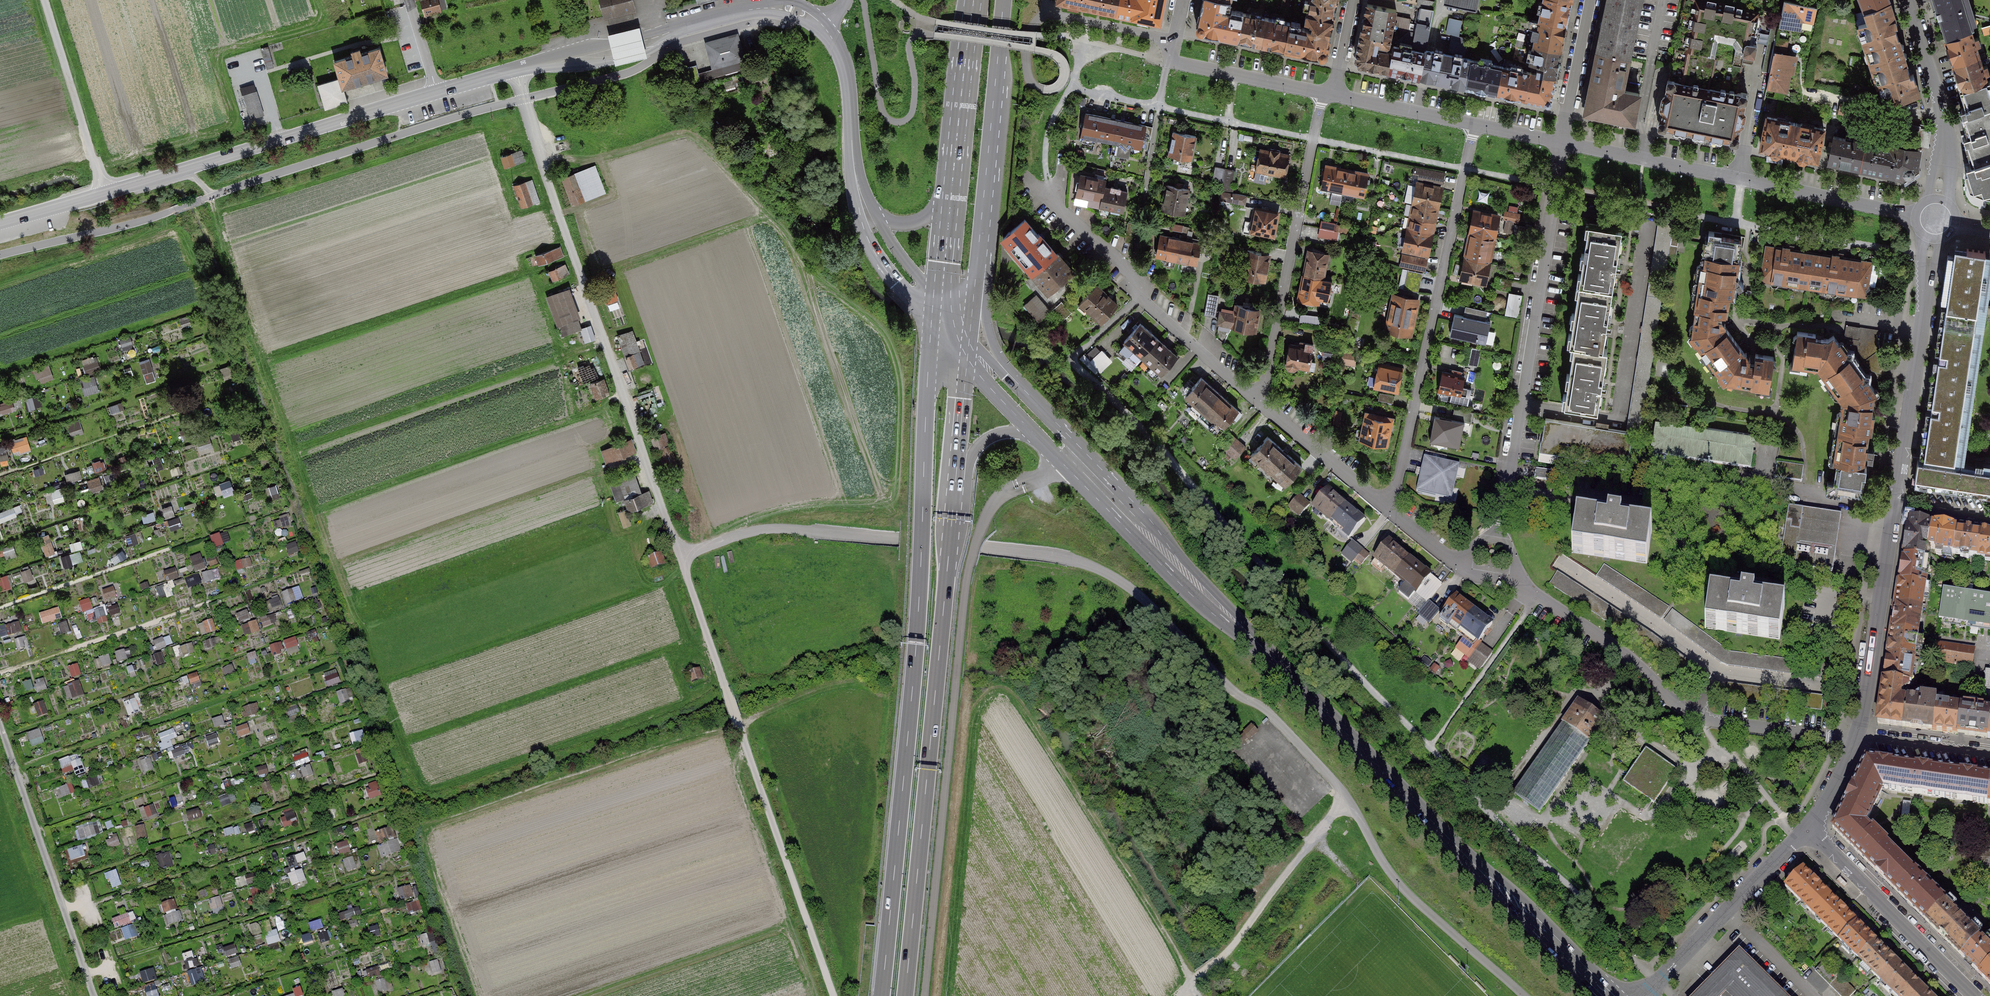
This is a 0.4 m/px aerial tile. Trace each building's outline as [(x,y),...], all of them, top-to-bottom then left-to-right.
[(425,13),(441,9),(438,0),(421,0),(425,13)] [(605,16),(634,9),(632,0),(601,0),(605,16)] [(1090,9),(1092,0),(1057,0),(1057,2),(1090,9)] [(1116,14),(1119,0),(1092,0),(1090,9),(1116,14)] [(1160,24),(1165,0),(1119,0),(1116,14),(1160,24)] [(1237,40),(1243,13),(1243,12),(1236,10),(1235,14),(1221,11),(1221,8),(1225,7),(1230,8),(1231,1),(1225,0),(1203,0),(1197,29),(1198,30),(1199,32),(1200,32),(1237,40)] [(1281,12),(1288,13),(1291,0),(1283,0),(1281,12)] [(1333,20),(1338,0),(1309,0),(1309,1),(1306,0),(1304,7),(1308,8),(1307,14),(1333,20)] [(1445,4),(1475,11),(1477,0),(1446,0),(1445,4)] [(1571,1),(1564,0),(1543,0),(1543,2),(1539,1),(1537,11),(1541,11),(1539,20),(1566,26),(1571,1)] [(1606,9),(1637,16),(1641,0),(1608,0),(1606,9)] [(1662,110),(1660,120),(1659,121),(1658,125),(1660,127),(1664,128),(1666,127),(1730,140),(1731,142),(1736,143),(1738,142),(1739,137),(1738,135),(1740,126),(1742,125),(1745,113),(1743,110),(1745,101),(1747,100),(1747,96),(1746,94),(1742,92),(1739,93),(1736,93),(1743,62),(1751,63),(1753,62),(1756,46),(1755,44),(1752,43),(1759,13),(1699,0),(1686,0),(1666,95),(1663,96),(1661,108),(1662,110)] [(1785,0),(1784,0),(1779,27),(1780,27),(1781,25),(1790,27),(1790,25),(1812,30),(1817,7),(1785,0)] [(1889,0),(1865,0),(1868,8),(1865,9),(1865,11),(1890,1),(1889,0)] [(1947,39),(1973,31),(1975,30),(1965,0),(1934,0),(1947,39)] [(1897,25),(1890,1),(1865,11),(1869,22),(1858,26),(1870,62),(1902,51),(1902,49),(1904,45),(1900,44),(1894,26),(1897,25)] [(1390,39),(1396,10),(1368,4),(1362,32),(1390,39)] [(1519,7),(1507,5),(1505,13),(1518,16),(1519,7)] [(1412,50),(1425,52),(1425,50),(1433,10),(1421,7),(1412,50)] [(1606,9),(1597,50),(1629,57),(1637,16),(1606,9)] [(1237,40),(1261,45),(1267,18),(1243,13),(1237,40)] [(1325,57),(1326,55),(1333,20),(1307,14),(1306,20),(1313,25),(1312,29),(1300,27),(1300,24),(1290,21),(1290,23),(1284,50),(1322,58),(1324,58),(1325,57)] [(1468,15),(1467,21),(1473,23),(1478,23),(1479,17),(1468,15)] [(1465,19),(1450,17),(1448,32),(1462,35),(1465,19)] [(1261,45),(1284,50),(1290,23),(1267,18),(1261,45)] [(1410,20),(1403,18),(1400,30),(1408,31),(1410,20)] [(1561,51),(1566,26),(1539,20),(1534,45),(1561,51)] [(1467,21),(1466,21),(1465,31),(1476,33),(1477,26),(1473,26),(1473,23),(1467,21)] [(639,26),(607,34),(611,49),(615,65),(647,57),(643,41),(639,26)] [(1946,39),(1954,64),(1980,55),(1973,31),(1947,39),(1946,39)] [(1389,46),(1390,39),(1362,32),(1356,59),(1360,65),(1368,67),(1378,70),(1379,69),(1389,71),(1393,53),(1386,51),(1387,48),(1389,46)] [(1469,37),(1453,34),(1451,49),(1466,52),(1469,37)] [(1777,38),(1775,49),(1784,51),(1785,51),(1787,40),(1777,38)] [(743,59),(738,41),(718,46),(717,42),(708,45),(714,67),(742,59),(743,59)] [(1556,78),(1561,51),(1534,45),(1530,63),(1545,66),(1543,75),(1556,78)] [(266,67),(274,66),(271,46),(263,47),(266,67)] [(1389,71),(1419,78),(1425,52),(1412,50),(1394,46),(1393,53),(1389,71)] [(339,78),(342,88),(388,74),(379,47),(361,52),(359,48),(351,51),(352,54),(333,60),(339,78)] [(695,63),(691,47),(679,50),(683,66),(695,63)] [(1775,49),(1767,88),(1768,89),(1768,88),(1787,92),(1794,57),(1783,55),(1784,51),(1775,49)] [(1425,79),(1465,87),(1471,60),(1430,51),(1425,50),(1425,52),(1419,78),(1425,79)] [(1597,50),(1584,112),(1633,122),(1639,93),(1621,89),(1622,84),(1626,67),(1627,67),(1629,57),(1597,50)] [(1903,52),(1902,51),(1870,62),(1878,86),(1885,83),(1891,103),(1919,93),(1913,74),(1910,75),(1904,58),(1906,54),(1903,52)] [(1954,64),(1962,89),(1989,80),(1980,55),(1954,64)] [(742,59),(714,67),(717,76),(745,68),(743,61),(742,59)] [(1465,87),(1496,93),(1501,66),(1471,60),(1465,87)] [(697,64),(686,67),(691,82),(702,79),(697,64)] [(1496,93),(1524,99),(1530,72),(1501,66),(1496,93)] [(1547,104),(1551,100),(1556,78),(1543,75),(1530,72),(1524,99),(1547,104)] [(339,78),(318,85),(325,108),(346,102),(342,88),(339,78)] [(1963,116),(1989,107),(1989,91),(1989,90),(1989,80),(1962,89),(1960,90),(1966,107),(1961,109),(1963,115),(1963,116)] [(256,91),(244,95),(251,119),(263,115),(256,91)] [(1856,106),(1841,103),(1839,111),(1854,114),(1856,106)] [(1967,143),(1989,136),(1989,107),(1963,116),(1963,115),(1962,115),(1968,135),(1965,137),(1967,143)] [(1915,144),(1928,146),(1930,130),(1904,125),(1907,115),(1887,111),(1885,118),(1883,127),(1916,135),(1915,144)] [(1858,128),(1882,133),(1883,127),(1885,118),(1861,112),(1860,116),(1861,116),(1858,128)] [(1118,120),(1086,113),(1080,141),(1094,144),(1095,139),(1113,143),(1118,120)] [(1761,148),(1789,154),(1795,122),(1788,121),(1788,123),(1778,121),(1779,119),(1768,116),(1766,127),(1765,127),(1763,136),(1764,136),(1761,148)] [(1146,126),(1118,120),(1113,143),(1111,153),(1128,157),(1131,146),(1141,148),(1143,141),(1146,126)] [(1789,154),(1817,160),(1820,149),(1822,140),(1824,128),(1814,126),(1813,128),(1803,126),(1803,124),(1795,122),(1789,154)] [(1153,127),(1146,126),(1143,141),(1149,142),(1153,127)] [(1196,137),(1174,132),(1169,156),(1175,157),(1173,162),(1184,164),(1185,159),(1191,160),(1196,137)] [(1828,162),(1868,170),(1873,144),(1834,136),(1828,162)] [(1970,187),(1985,194),(1989,194),(1989,136),(1967,143),(1965,144),(1971,164),(1967,166),(1969,171),(1966,172),(1970,187)] [(1873,144),(1868,170),(1904,178),(1916,169),(1920,150),(1890,144),(1890,147),(1880,145),(1881,142),(1874,140),(1873,144)] [(521,150),(501,157),(505,168),(525,161),(521,150)] [(1289,156),(1260,150),(1256,171),(1285,177),(1289,156)] [(1347,170),(1326,166),(1323,184),(1332,186),(1331,190),(1342,192),(1347,170)] [(588,167),(561,176),(571,203),(598,193),(588,167)] [(1222,184),(1224,169),(1216,167),(1213,182),(1222,184)] [(1234,171),(1224,169),(1222,184),(1221,191),(1230,193),(1234,171)] [(1368,174),(1347,170),(1342,192),(1354,194),(1355,190),(1364,192),(1368,174)] [(1443,173),(1427,170),(1425,180),(1442,183),(1443,173)] [(1085,203),(1100,206),(1104,187),(1105,180),(1081,175),(1076,199),(1085,201),(1085,203)] [(532,180),(514,186),(521,207),(539,201),(532,180)] [(1436,208),(1441,189),(1409,182),(1405,202),(1414,204),(1436,208)] [(1188,189),(1167,185),(1163,208),(1184,212),(1188,189)] [(1120,211),(1123,211),(1128,192),(1120,190),(1120,189),(1111,187),(1111,189),(1104,187),(1100,206),(1112,209),(1111,212),(1119,214),(1120,211)] [(1223,204),(1224,201),(1245,205),(1247,196),(1230,193),(1221,191),(1219,203),(1223,204)] [(1434,221),(1436,208),(1414,204),(1412,217),(1434,221)] [(1275,230),(1278,213),(1256,209),(1252,231),(1268,234),(1269,237),(1272,237),(1275,236),(1276,233),(1275,230)] [(1475,210),(1471,230),(1495,235),(1499,215),(1475,210)] [(1520,214),(1505,211),(1503,219),(1506,220),(1514,221),(1518,222),(1520,214)] [(1431,234),(1434,221),(1412,217),(1409,229),(1431,234)] [(1674,220),(1658,217),(1649,277),(1665,279),(1670,245),(1672,234),(1674,220)] [(1019,255),(1034,273),(1056,254),(1038,234),(1037,234),(1025,220),(1004,238),(1011,246),(1012,246),(1019,255)] [(1514,221),(1506,220),(1504,232),(1512,233),(1514,221)] [(1322,221),(1320,228),(1333,231),(1335,224),(1322,221)] [(1183,224),(1173,222),(1172,230),(1182,232),(1183,224)] [(1622,229),(1589,224),(1580,279),(1613,285),(1622,229)] [(1534,228),(1523,226),(1521,233),(1533,235),(1534,228)] [(1333,231),(1320,228),(1319,236),(1335,240),(1337,231),(1333,231)] [(1427,254),(1431,234),(1409,229),(1404,249),(1427,254)] [(1471,230),(1468,245),(1492,250),(1495,235),(1471,230)] [(1215,232),(1208,231),(1206,244),(1214,245),(1215,232)] [(1711,240),(1709,256),(1738,260),(1741,240),(1721,237),(1722,233),(1709,231),(1708,240),(1711,240)] [(1672,234),(1670,245),(1678,246),(1680,235),(1672,234)] [(1156,256),(1177,260),(1181,239),(1161,235),(1156,256)] [(1177,260),(1197,264),(1201,243),(1181,239),(1177,260)] [(1468,245),(1465,259),(1489,264),(1492,250),(1468,245)] [(1783,248),(1766,246),(1761,278),(1771,280),(1771,283),(1771,285),(1773,287),(1776,288),(1778,286),(1779,285),(1814,290),(1819,254),(1790,249),(1790,248),(1783,247),(1783,248)] [(1947,300),(1945,313),(1976,317),(1981,282),(1985,283),(1987,275),(1982,274),(1986,251),(1955,247),(1954,254),(1948,254),(1941,299),(1947,300)] [(555,259),(552,250),(536,255),(539,264),(555,259)] [(1309,251),(1304,275),(1322,279),(1327,255),(1309,251)] [(1042,282),(1050,291),(1073,272),(1057,254),(1056,254),(1034,273),(1034,274),(1042,282)] [(1832,256),(1819,254),(1814,290),(1830,292),(1830,293),(1832,296),(1835,297),(1838,295),(1838,293),(1848,295),(1848,296),(1850,299),(1854,300),(1856,298),(1857,293),(1869,295),(1871,293),(1872,290),(1870,287),(1868,286),(1872,262),(1839,257),(1839,255),(1832,254),(1832,256)] [(1264,281),(1269,260),(1247,255),(1242,277),(1264,281)] [(1408,255),(1405,267),(1424,271),(1427,258),(1408,255)] [(1696,307),(1727,311),(1730,297),(1733,297),(1735,283),(1736,284),(1739,288),(1744,285),(1738,276),(1736,276),(1737,271),(1738,271),(1739,260),(1738,260),(1709,256),(1707,255),(1706,265),(1700,264),(1697,267),(1691,303),(1694,307),(1696,307)] [(1465,259),(1461,281),(1485,285),(1489,264),(1465,259)] [(569,274),(565,264),(549,271),(553,281),(569,274)] [(1402,268),(1398,288),(1404,289),(1408,270),(1402,268)] [(1423,273),(1408,270),(1404,289),(1418,293),(1423,273)] [(1304,275),(1300,299),(1327,304),(1332,281),(1322,279),(1304,275)] [(1512,281),(1496,277),(1494,287),(1510,291),(1512,281)] [(1613,285),(1580,279),(1570,343),(1574,344),(1603,349),(1613,285)] [(1105,293),(1097,285),(1081,304),(1103,323),(1118,305),(1104,294),(1105,293)] [(616,299),(612,287),(601,291),(605,303),(616,299)] [(578,318),(567,290),(548,297),(559,325),(578,318)] [(1509,299),(1508,296),(1505,293),(1500,292),(1496,293),(1493,296),(1492,300),(1493,304),(1496,307),(1500,308),(1505,307),(1508,304),(1509,299)] [(1414,320),(1419,299),(1393,293),(1388,314),(1414,320)] [(1522,295),(1510,293),(1509,299),(1508,304),(1506,313),(1518,315),(1522,295)] [(1208,294),(1205,314),(1215,316),(1219,296),(1208,294)] [(1039,322),(1050,312),(1036,295),(1024,305),(1039,322)] [(1647,295),(1628,414),(1644,416),(1662,298),(1647,295)] [(1072,313),(1062,301),(1050,312),(1061,323),(1072,313)] [(1256,322),(1259,309),(1237,305),(1235,315),(1221,312),(1218,324),(1232,326),(1232,328),(1255,332),(1255,329),(1257,328),(1258,324),(1256,322)] [(1468,317),(1485,321),(1487,311),(1470,307),(1468,317)] [(1727,315),(1727,311),(1696,307),(1693,325),(1690,327),(1690,331),(1692,334),(1692,335),(1700,345),(1697,347),(1697,351),(1713,372),(1716,372),(1718,371),(1743,351),(1724,325),(1725,324),(1721,318),(1717,318),(1718,314),(1727,315)] [(1945,313),(1924,456),(1955,460),(1966,386),(1970,386),(1971,379),(1967,378),(1976,317),(1945,313)] [(1410,337),(1414,320),(1388,314),(1385,331),(1410,337)] [(1468,317),(1455,314),(1450,335),(1486,344),(1490,322),(1485,321),(1468,317)] [(590,323),(583,326),(588,340),(595,337),(590,323)] [(1159,340),(1140,323),(1124,341),(1126,343),(1124,346),(1131,352),(1133,350),(1143,358),(1159,340)] [(1880,329),(1848,323),(1846,336),(1878,342),(1880,329)] [(1828,388),(1857,366),(1851,356),(1851,352),(1848,353),(1846,350),(1845,351),(1834,335),(1828,339),(1815,337),(1816,335),(1797,331),(1797,335),(1793,337),(1796,339),(1792,364),(1798,365),(1798,366),(1801,369),(1805,370),(1807,367),(1808,365),(1812,365),(1815,369),(1818,366),(1822,371),(1820,373),(1820,377),(1828,388)] [(627,332),(617,335),(629,366),(638,363),(627,332)] [(123,339),(122,348),(133,348),(133,339),(123,339)] [(1178,357),(1159,340),(1143,358),(1152,367),(1147,372),(1154,379),(1160,373),(1161,375),(1178,357)] [(1299,346),(1290,344),(1286,364),(1289,368),(1294,369),(1297,366),(1308,368),(1313,345),(1300,342),(1299,346)] [(1603,349),(1574,344),(1565,404),(1598,409),(1607,349),(1603,349)] [(1096,346),(1085,355),(1090,361),(1100,352),(1096,346)] [(1481,350),(1470,348),(1467,363),(1478,365),(1481,350)] [(1743,351),(1718,371),(1726,381),(1729,385),(1733,385),(1736,383),(1753,386),(1753,388),(1756,391),(1759,392),(1762,390),(1763,388),(1769,389),(1773,365),(1776,362),(1773,360),(1774,356),(1756,354),(1754,363),(1749,361),(1750,358),(1746,353),(1745,354),(1743,351)] [(1357,354),(1342,352),(1341,363),(1356,365),(1357,354)] [(98,357),(84,362),(87,372),(102,367),(98,357)] [(151,357),(141,360),(147,382),(157,380),(151,357)] [(51,363),(36,368),(41,382),(55,377),(51,363)] [(1397,391),(1402,369),(1379,364),(1374,386),(1397,391)] [(1865,375),(1857,366),(1828,388),(1835,397),(1838,398),(1840,397),(1845,402),(1841,405),(1843,408),(1843,412),(1874,416),(1874,414),(1871,413),(1873,402),(1869,396),(1876,391),(1868,380),(1868,376),(1865,375)] [(1452,374),(1443,372),(1439,391),(1452,394),(1450,400),(1468,404),(1471,389),(1462,387),(1464,377),(1461,376),(1462,372),(1453,370),(1452,374)] [(97,376),(82,379),(85,394),(100,391),(97,376)] [(1220,394),(1201,378),(1185,396),(1204,413),(1220,394)] [(604,379),(591,384),(596,398),(609,394),(604,379)] [(1389,400),(1390,393),(1380,392),(1380,399),(1389,400)] [(1238,410),(1220,394),(1204,413),(1222,429),(1238,410)] [(29,397),(30,408),(39,406),(37,396),(29,397)] [(3,413),(16,410),(14,399),(1,403),(3,413)] [(1342,412),(1336,411),(1333,423),(1339,424),(1342,412)] [(1834,462),(1837,462),(1864,466),(1865,458),(1864,458),(1864,453),(1868,454),(1867,458),(1873,459),(1874,448),(1865,446),(1866,440),(1868,441),(1869,432),(1872,433),(1874,416),(1843,412),(1840,412),(1837,414),(1833,442),(1834,444),(1832,446),(1831,452),(1834,456),(1834,462)] [(1628,414),(1626,428),(1641,431),(1644,416),(1628,414)] [(1460,422),(1439,417),(1436,430),(1434,430),(1433,432),(1432,433),(1432,434),(1433,436),(1435,437),(1434,440),(1455,444),(1460,422)] [(1389,427),(1390,423),(1365,418),(1363,431),(1364,431),(1362,440),(1368,442),(1370,445),(1377,446),(1380,444),(1386,445),(1388,435),(1390,435),(1391,429),(1389,427)] [(69,422),(72,435),(84,432),(81,419),(69,422)] [(1633,432),(1545,419),(1539,457),(1628,470),(1633,432)] [(1755,435),(1656,420),(1651,453),(1750,468),(1755,435)] [(1226,451),(1236,439),(1228,432),(1218,443),(1226,451)] [(27,434),(11,440),(15,450),(32,444),(27,434)] [(1285,452),(1267,437),(1251,455),(1269,471),(1285,452)] [(1246,448),(1236,439),(1226,451),(1236,459),(1246,448)] [(631,440),(612,447),(616,459),(635,452),(631,440)] [(10,462),(8,444),(0,445),(0,463),(10,462)] [(669,450),(660,453),(663,463),(673,459),(669,450)] [(1301,467),(1285,452),(1269,471),(1274,475),(1270,478),(1282,489),(1301,467)] [(1460,466),(1424,458),(1416,493),(1452,501),(1460,466)] [(1989,493),(1989,469),(1918,459),(1915,476),(1920,477),(1919,482),(1989,493)] [(1837,462),(1833,488),(1862,493),(1867,467),(1864,466),(1837,462)] [(1801,482),(1803,467),(1777,463),(1775,478),(1801,482)] [(81,469),(66,474),(69,482),(83,477),(81,469)] [(1556,472),(1536,469),(1535,479),(1555,482),(1556,472)] [(633,470),(617,476),(625,499),(642,493),(633,470)] [(101,476),(88,478),(91,492),(104,489),(101,476)] [(64,500),(63,489),(53,491),(55,501),(64,500)] [(1344,503),(1327,489),(1311,508),(1330,524),(1346,504),(1344,503)] [(647,491),(642,493),(625,499),(630,510),(652,502),(647,491)] [(1310,505),(1299,495),(1289,507),(1300,516),(1310,505)] [(179,513),(175,499),(162,503),(167,517),(179,513)] [(25,512),(22,503),(0,511),(0,520),(1,521),(25,512)] [(1348,506),(1346,504),(1330,524),(1349,539),(1364,521),(1347,507),(1348,506)] [(1798,544),(1834,550),(1836,540),(1837,541),(1837,539),(1836,539),(1838,529),(1839,529),(1839,528),(1838,528),(1839,518),(1841,519),(1841,515),(1789,506),(1787,521),(1792,522),(1791,529),(1800,530),(1798,544)] [(625,510),(618,512),(624,527),(631,524),(625,510)] [(1608,524),(1577,519),(1572,553),(1647,564),(1652,530),(1621,526),(1623,515),(1622,514),(1621,520),(1610,519),(1611,512),(1610,512),(1608,524)] [(1780,564),(1833,572),(1836,550),(1834,550),(1798,544),(1800,530),(1791,529),(1792,522),(1787,521),(1780,564)] [(1929,548),(1932,524),(1909,521),(1903,558),(1929,562),(1930,557),(1926,552),(1923,552),(1924,547),(1929,548)] [(1943,552),(1953,553),(1957,528),(1932,524),(1929,548),(1936,549),(1935,551),(1938,551),(1937,554),(1943,555),(1943,552)] [(1969,556),(1978,557),(1982,532),(1957,528),(1953,553),(1961,555),(1961,557),(1969,558),(1969,556)] [(40,536),(48,556),(58,552),(50,532),(40,536)] [(215,547),(225,544),(221,532),(211,536),(215,547)] [(1989,560),(1989,533),(1982,532),(1978,557),(1978,558),(1989,560)] [(1410,558),(1388,541),(1374,558),(1395,576),(1410,558)] [(1363,550),(1353,542),(1342,554),(1352,563),(1354,561),(1363,550)] [(66,566),(84,560),(81,549),(63,556),(66,566)] [(1369,555),(1363,550),(1354,561),(1360,566),(1369,555)] [(196,572),(207,568),(202,552),(191,556),(196,572)] [(662,553),(647,558),(651,570),(666,565),(662,553)] [(251,556),(236,561),(239,569),(254,565),(251,556)] [(1431,576),(1410,558),(1395,576),(1417,593),(1431,576)] [(1899,582),(1925,587),(1929,562),(1903,558),(1899,582)] [(1661,619),(1670,607),(1604,564),(1596,577),(1661,619)] [(31,566),(22,570),(26,580),(35,576),(31,566)] [(169,582),(181,577),(177,567),(165,571),(169,582)] [(204,582),(215,580),(214,570),(203,572),(204,582)] [(1702,689),(1711,677),(1652,635),(1557,572),(1549,584),(1644,646),(1702,689)] [(1,589),(13,585),(9,573),(0,576),(0,586),(1,589)] [(189,588),(203,582),(199,573),(186,578),(189,588)] [(1925,587),(1899,582),(1895,607),(1922,611),(1925,587)] [(161,597),(168,595),(165,584),(157,587),(161,597)] [(107,601),(118,596),(114,586),(103,590),(107,601)] [(301,586),(283,590),(286,603),(304,599),(301,586)] [(1710,596),(1705,629),(1780,639),(1784,606),(1754,602),(1755,591),(1755,590),(1754,596),(1742,595),(1743,589),(1742,589),(1740,600),(1710,596)] [(1943,589),(1939,618),(1989,626),(1989,596),(1943,589)] [(268,599),(272,611),(284,607),(280,595),(268,599)] [(1474,609),(1456,596),(1442,614),(1460,627),(1474,609)] [(84,611),(94,607),(90,597),(80,601),(84,611)] [(113,616),(122,612),(118,602),(109,606),(113,616)] [(1439,611),(1427,602),(1418,613),(1429,623),(1439,611)] [(40,612),(43,624),(64,618),(60,606),(40,612)] [(100,620),(100,622),(109,622),(107,606),(87,609),(89,621),(100,620)] [(1895,607),(1891,631),(1918,635),(1922,611),(1895,607)] [(238,611),(240,621),(254,619),(253,609),(238,611)] [(1492,624),(1474,609),(1460,627),(1479,641),(1492,624)] [(262,616),(264,626),(279,622),(276,613),(262,616)] [(203,635),(218,630),(214,618),(199,623),(203,635)] [(246,636),(262,631),(258,619),(242,624),(246,636)] [(24,632),(20,620),(0,625),(0,631),(2,638),(24,632)] [(62,633),(70,632),(68,622),(60,623),(62,633)] [(1889,651),(1888,655),(1914,659),(1918,635),(1891,631),(1889,651)] [(171,634),(155,640),(158,649),(174,643),(171,634)] [(284,640),(288,649),(300,645),(297,635),(284,640)] [(280,641),(270,646),(274,656),(285,652),(280,641)] [(178,657),(196,652),(194,642),(175,647),(178,657)] [(1973,667),(1976,649),(1937,643),(1934,661),(1973,667)] [(1480,669),(1492,653),(1480,644),(1468,660),(1480,669)] [(116,652),(119,661),(128,658),(124,648),(116,652)] [(98,669),(113,663),(109,654),(94,659),(98,669)] [(1887,664),(1884,681),(1905,684),(1911,685),(1914,659),(1888,655),(1887,664)] [(78,663),(69,666),(73,677),(82,674),(78,663)] [(337,668),(325,673),(330,687),(342,682),(337,668)] [(703,678),(699,668),(689,672),(692,682),(703,678)] [(199,671),(189,675),(192,683),(202,679),(199,671)] [(44,678),(36,681),(39,690),(47,688),(44,678)] [(63,687),(69,700),(86,693),(80,680),(63,687)] [(1884,681),(1878,723),(1902,727),(1905,701),(1900,700),(1901,694),(1904,692),(1905,684),(1884,681)] [(338,691),(341,702),(354,698),(351,687),(338,691)] [(140,696),(120,704),(125,717),(145,709),(140,696)] [(1902,727),(1933,731),(1936,704),(1937,700),(1920,698),(1920,702),(1905,700),(1905,701),(1902,727)] [(1576,732),(1589,741),(1605,719),(1591,709),(1578,700),(1563,723),(1576,732)] [(38,715),(48,714),(46,701),(36,702),(38,715)] [(247,717),(261,713),(258,702),(244,706),(247,717)] [(1933,731),(1957,734),(1961,707),(1936,704),(1933,731)] [(1987,738),(1989,718),(1989,711),(1985,710),(1985,708),(1978,707),(1978,705),(1970,704),(1970,707),(1964,706),(1961,705),(1961,707),(1957,734),(1960,734),(1987,738)] [(223,716),(214,719),(216,727),(226,724),(223,716)] [(1526,802),(1539,812),(1551,795),(1552,796),(1554,794),(1552,793),(1563,778),(1564,778),(1566,777),(1564,776),(1574,762),(1575,763),(1577,761),(1575,760),(1589,741),(1576,732),(1563,723),(1561,722),(1560,723),(1562,724),(1551,739),(1549,738),(1548,740),(1550,741),(1539,757),(1537,756),(1536,757),(1537,758),(1526,774),(1525,773),(1524,775),(1525,776),(1513,793),(1526,802)] [(237,726),(240,737),(251,734),(248,723),(237,726)] [(33,747),(46,742),(41,727),(27,732),(33,747)] [(158,732),(162,748),(178,744),(174,728),(158,732)] [(353,741),(365,739),(364,730),(352,732),(353,741)] [(208,745),(219,743),(218,733),(207,735),(208,745)] [(185,744),(169,749),(172,758),(187,753),(185,744)] [(1677,770),(1646,748),(1623,781),(1654,803),(1677,770)] [(308,749),(294,753),(298,765),(311,761),(308,749)] [(71,755),(59,759),(65,774),(75,770),(79,779),(88,776),(82,758),(73,761),(71,755)] [(151,757),(139,761),(143,773),(155,769),(151,757)] [(1866,759),(1856,780),(1881,791),(1884,786),(1888,787),(1888,789),(1890,791),(1898,791),(1902,764),(1866,759)] [(1946,770),(1902,764),(1898,791),(1942,797),(1946,770)] [(1946,770),(1942,797),(1987,803),(1989,782),(1989,776),(1967,773),(1946,770)] [(93,786),(105,782),(101,773),(89,777),(93,786)] [(227,790),(234,787),(230,779),(224,781),(227,790)] [(1856,780),(1843,807),(1868,819),(1881,791),(1856,780)] [(64,796),(76,792),(73,782),(60,786),(64,796)] [(380,796),(378,783),(367,785),(370,798),(380,796)] [(231,803),(230,800),(236,798),(233,793),(221,798),(224,806),(231,803)] [(172,799),(174,807),(184,804),(182,796),(172,799)] [(153,803),(140,809),(145,818),(158,813),(153,803)] [(284,809),(286,816),(282,818),(284,827),(299,822),(294,806),(284,809)] [(188,811),(190,818),(204,815),(202,807),(188,811)] [(1833,828),(1868,862),(1886,845),(1887,843),(1873,829),(1871,830),(1865,824),(1868,819),(1843,807),(1833,828)] [(75,827),(79,840),(102,833),(98,820),(75,827)] [(146,824),(136,825),(138,839),(148,837),(146,824)] [(376,831),(380,842),(396,837),(393,826),(376,831)] [(109,847),(121,845),(119,835),(107,837),(109,847)] [(340,855),(352,852),(349,839),(337,842),(340,855)] [(381,856),(402,852),(400,839),(379,843),(381,856)] [(71,860),(87,857),(84,845),(69,848),(71,860)] [(1868,862),(1894,888),(1912,871),(1886,845),(1868,862)] [(171,850),(157,855),(161,868),(175,863),(171,850)] [(1980,857),(1989,858),(1989,851),(1981,850),(1980,857)] [(299,862),(308,860),(306,852),(288,856),(291,869),(300,866),(299,862)] [(359,854),(344,859),(348,871),(363,866),(359,854)] [(1980,857),(1979,864),(1989,865),(1989,858),(1980,857)] [(304,868),(289,872),(293,885),(308,880),(304,868)] [(1830,895),(1803,868),(1785,887),(1811,913),(1830,895)] [(118,869),(107,872),(112,888),(123,884),(118,869)] [(1894,888),(1926,920),(1944,901),(1945,900),(1913,869),(1912,871),(1894,888)] [(402,899),(414,895),(411,884),(398,888),(402,899)] [(261,885),(251,889),(256,900),(266,895),(261,885)] [(209,900),(213,910),(225,906),(221,895),(209,900)] [(1857,921),(1830,895),(1811,913),(1839,939),(1857,921)] [(165,914),(179,908),(174,898),(161,903),(165,914)] [(409,912),(423,909),(421,900),(407,903),(409,912)] [(1926,920),(1961,955),(1980,936),(1944,901),(1926,920)] [(355,909),(339,912),(340,920),(356,916),(355,909)] [(131,922),(128,912),(113,917),(116,928),(131,922)] [(311,923),(313,929),(324,926),(322,919),(311,923)] [(1875,940),(1857,921),(1839,939),(1857,958),(1875,940)] [(127,937),(140,932),(136,924),(124,929),(127,937)] [(278,928),(265,932),(269,944),(282,941),(278,928)] [(1979,973),(1989,962),(1989,941),(1988,939),(1985,942),(1980,936),(1961,955),(1979,973)] [(1895,960),(1875,940),(1857,958),(1878,978),(1895,960)] [(227,958),(239,954),(235,942),(224,946),(227,958)] [(194,950),(183,953),(187,968),(198,965),(194,950)] [(1753,964),(1739,950),(1694,995),(1721,995),(1753,964)] [(230,958),(232,968),(242,965),(240,956),(230,958)] [(1825,960),(1815,970),(1830,985),(1840,975),(1825,960)] [(1895,960),(1878,978),(1896,995),(1932,995),(1895,960)] [(1989,983),(1989,962),(1979,973),(1989,983)] [(1721,995),(1786,995),(1753,964),(1721,995)] [(379,967),(368,970),(370,977),(381,974),(379,967)] [(143,983),(155,980),(152,969),(140,972),(143,983)] [(186,987),(196,982),(191,969),(181,974),(186,987)] [(1840,975),(1830,985),(1841,995),(1850,995),(1856,990),(1840,975)] [(376,981),(381,992),(390,988),(385,977),(376,981)] [(147,995),(157,995),(161,995),(156,981),(144,985),(147,995)] [(295,988),(295,995),(305,995),(307,995),(306,987),(295,988)]
